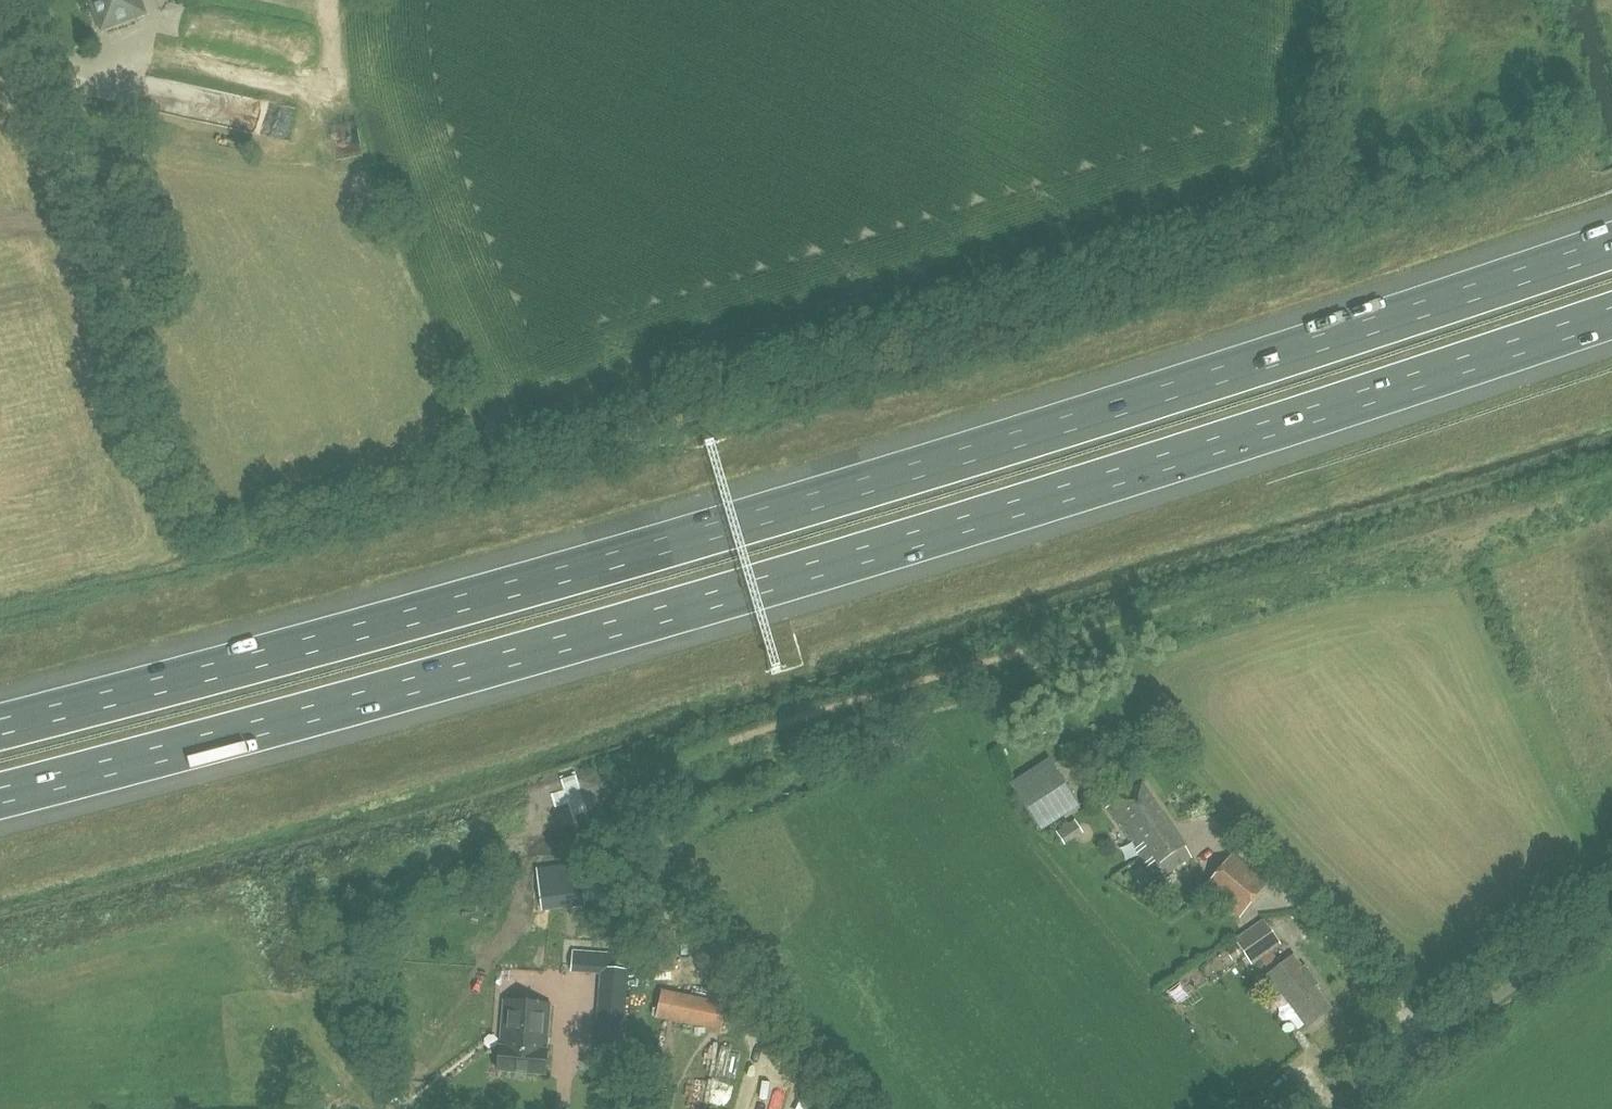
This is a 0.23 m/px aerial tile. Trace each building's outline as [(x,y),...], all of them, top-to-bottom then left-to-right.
[(143,14),(138,0),(98,0),(99,3),(94,5),(96,10),(94,13),(98,24),(101,25),(103,29),(143,14)] [(1081,806),(1050,759),(1009,785),(1040,832),(1081,806)] [(1158,881),(1192,857),(1142,785),(1107,809),(1158,881)] [(1240,917),(1268,883),(1233,854),(1205,888),(1240,917)] [(582,876),(580,862),(537,867),(542,911),(586,907),(585,900),(597,898),(612,942),(630,936),(616,894),(613,873),(594,875),(582,876)] [(676,888),(668,880),(651,894),(658,903),(670,894),(676,888)] [(392,922),(394,919),(401,912),(399,910),(389,901),(380,911),(392,922)] [(1264,919),(1235,940),(1252,965),(1261,959),(1272,951),(1281,945),(1264,919)] [(1270,972),(1265,976),(1279,996),(1281,994),(1284,992),(1292,1003),(1277,1014),(1292,1035),(1308,1024),(1309,1026),(1332,1009),(1320,994),(1316,988),(1333,976),(1309,943),(1294,954),(1281,964),(1270,972)] [(618,976),(619,953),(574,950),(571,971),(618,976)] [(622,1052),(627,986),(601,984),(596,1049),(622,1052)] [(721,1030),(727,1004),(663,991),(658,1017),(721,1030)] [(547,1050),(551,1004),(505,1000),(501,1046),(500,1046),(498,1070),(546,1074),(548,1050),(547,1050)] [(665,1077),(667,1061),(653,1059),(650,1074),(665,1077)]
